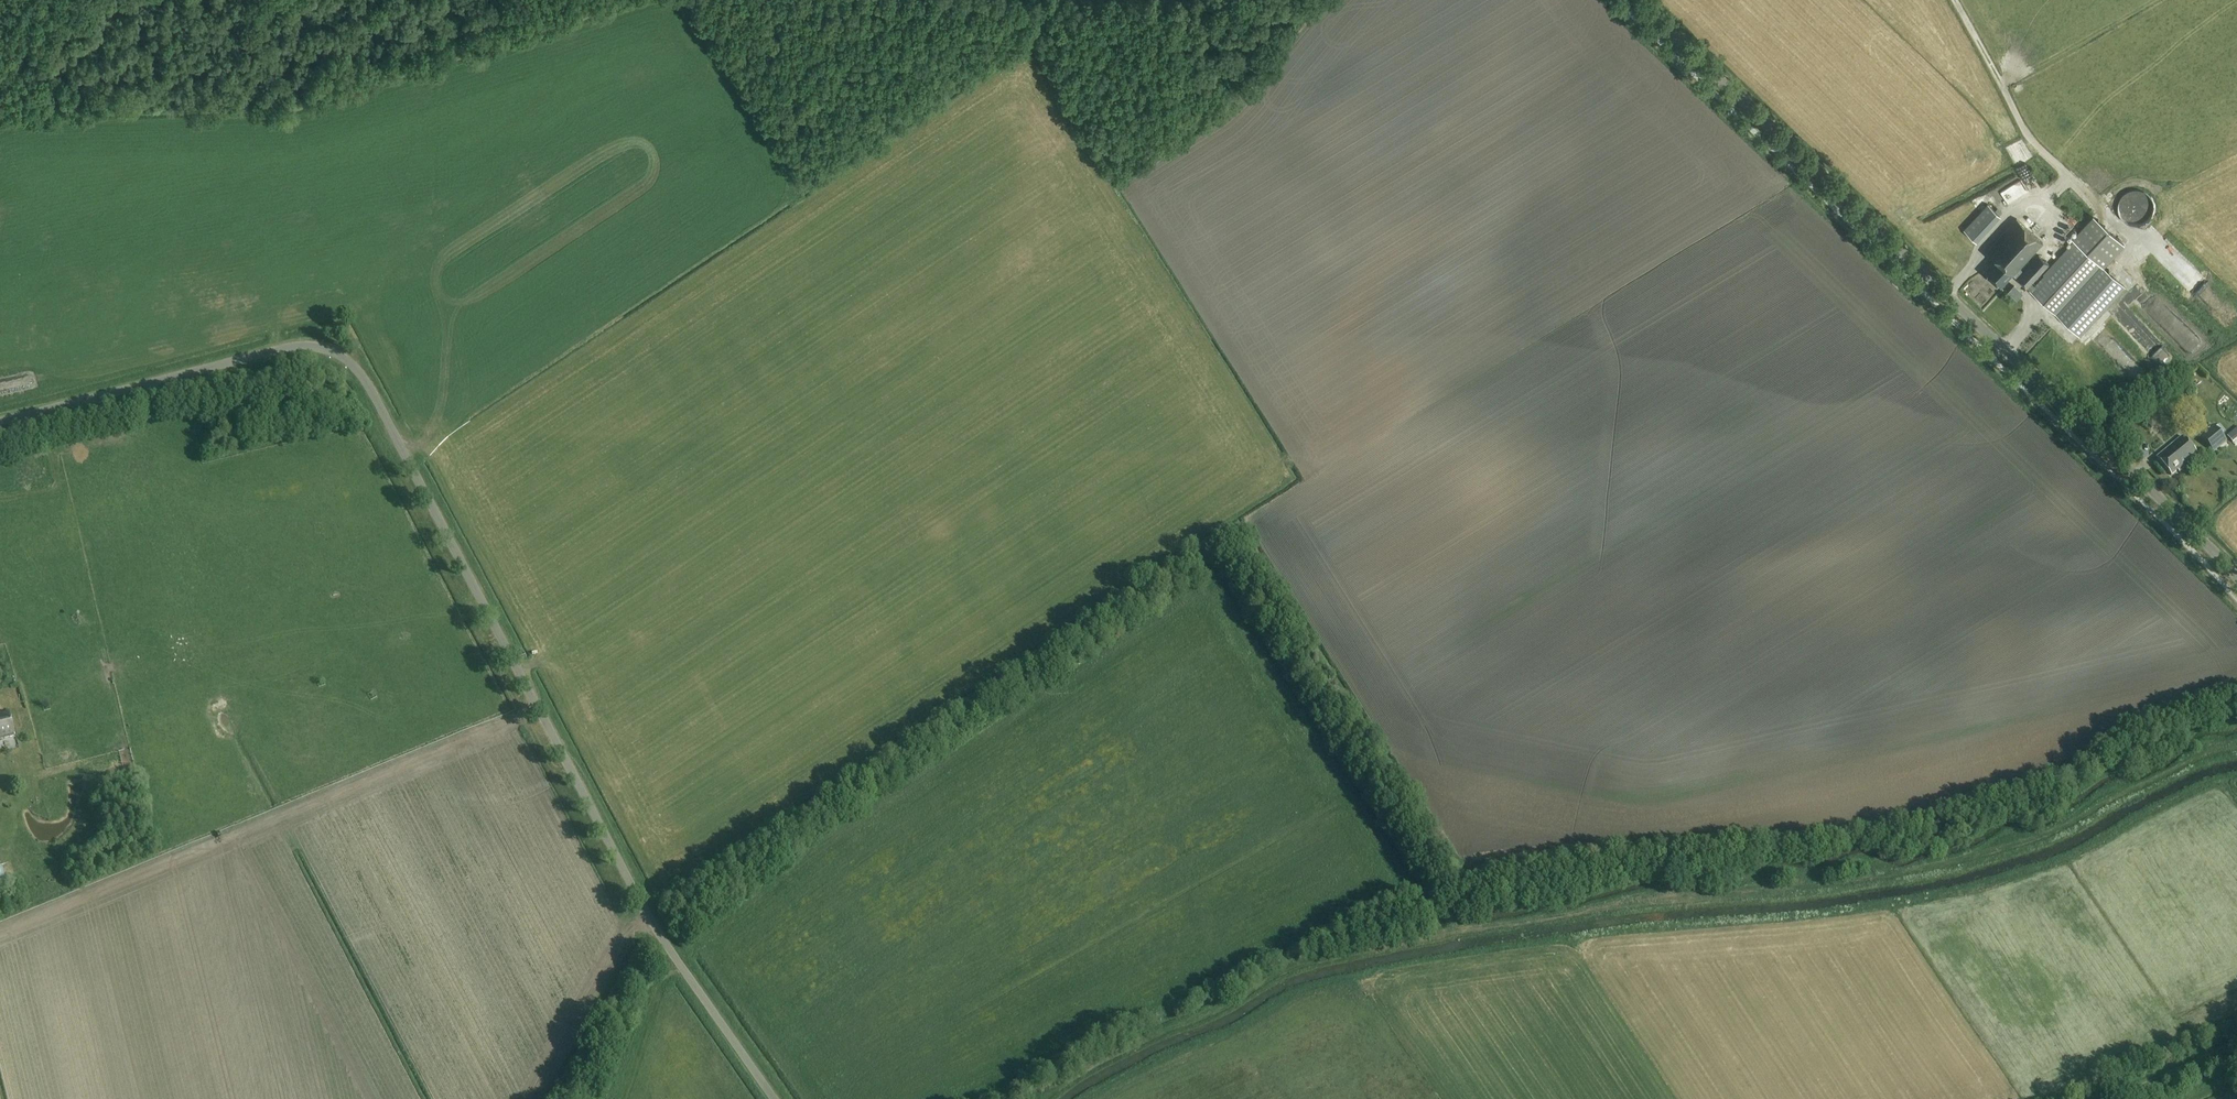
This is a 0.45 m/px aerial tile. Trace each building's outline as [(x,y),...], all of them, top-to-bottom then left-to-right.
[(2018,168),(2026,163),(2015,147),(2008,152),(2018,168)] [(2006,205),(2026,193),(2020,184),(2000,197),(2006,205)] [(1977,243),(2001,217),(1988,204),(1964,230),(1977,243)] [(2072,239),(2103,268),(2124,245),(2093,217),(2072,239)] [(2040,242),(2015,219),(1986,251),(1994,259),(1983,271),(1998,285),(2009,273),(2011,274),(2040,242)] [(2015,278),(2069,328),(2079,338),(2124,289),(2074,242),(2032,287),(2028,283),(2047,262),(2038,253),(2015,278)] [(2214,426),(2201,437),(2214,452),(2227,442),(2214,426)] [(2236,440),(2230,434),(2227,437),(2233,443),(2236,440)] [(2198,456),(2182,437),(2157,458),(2171,474),(2177,469),(2179,472),(2198,456)] [(17,736),(11,713),(0,716),(0,740),(17,736)]
